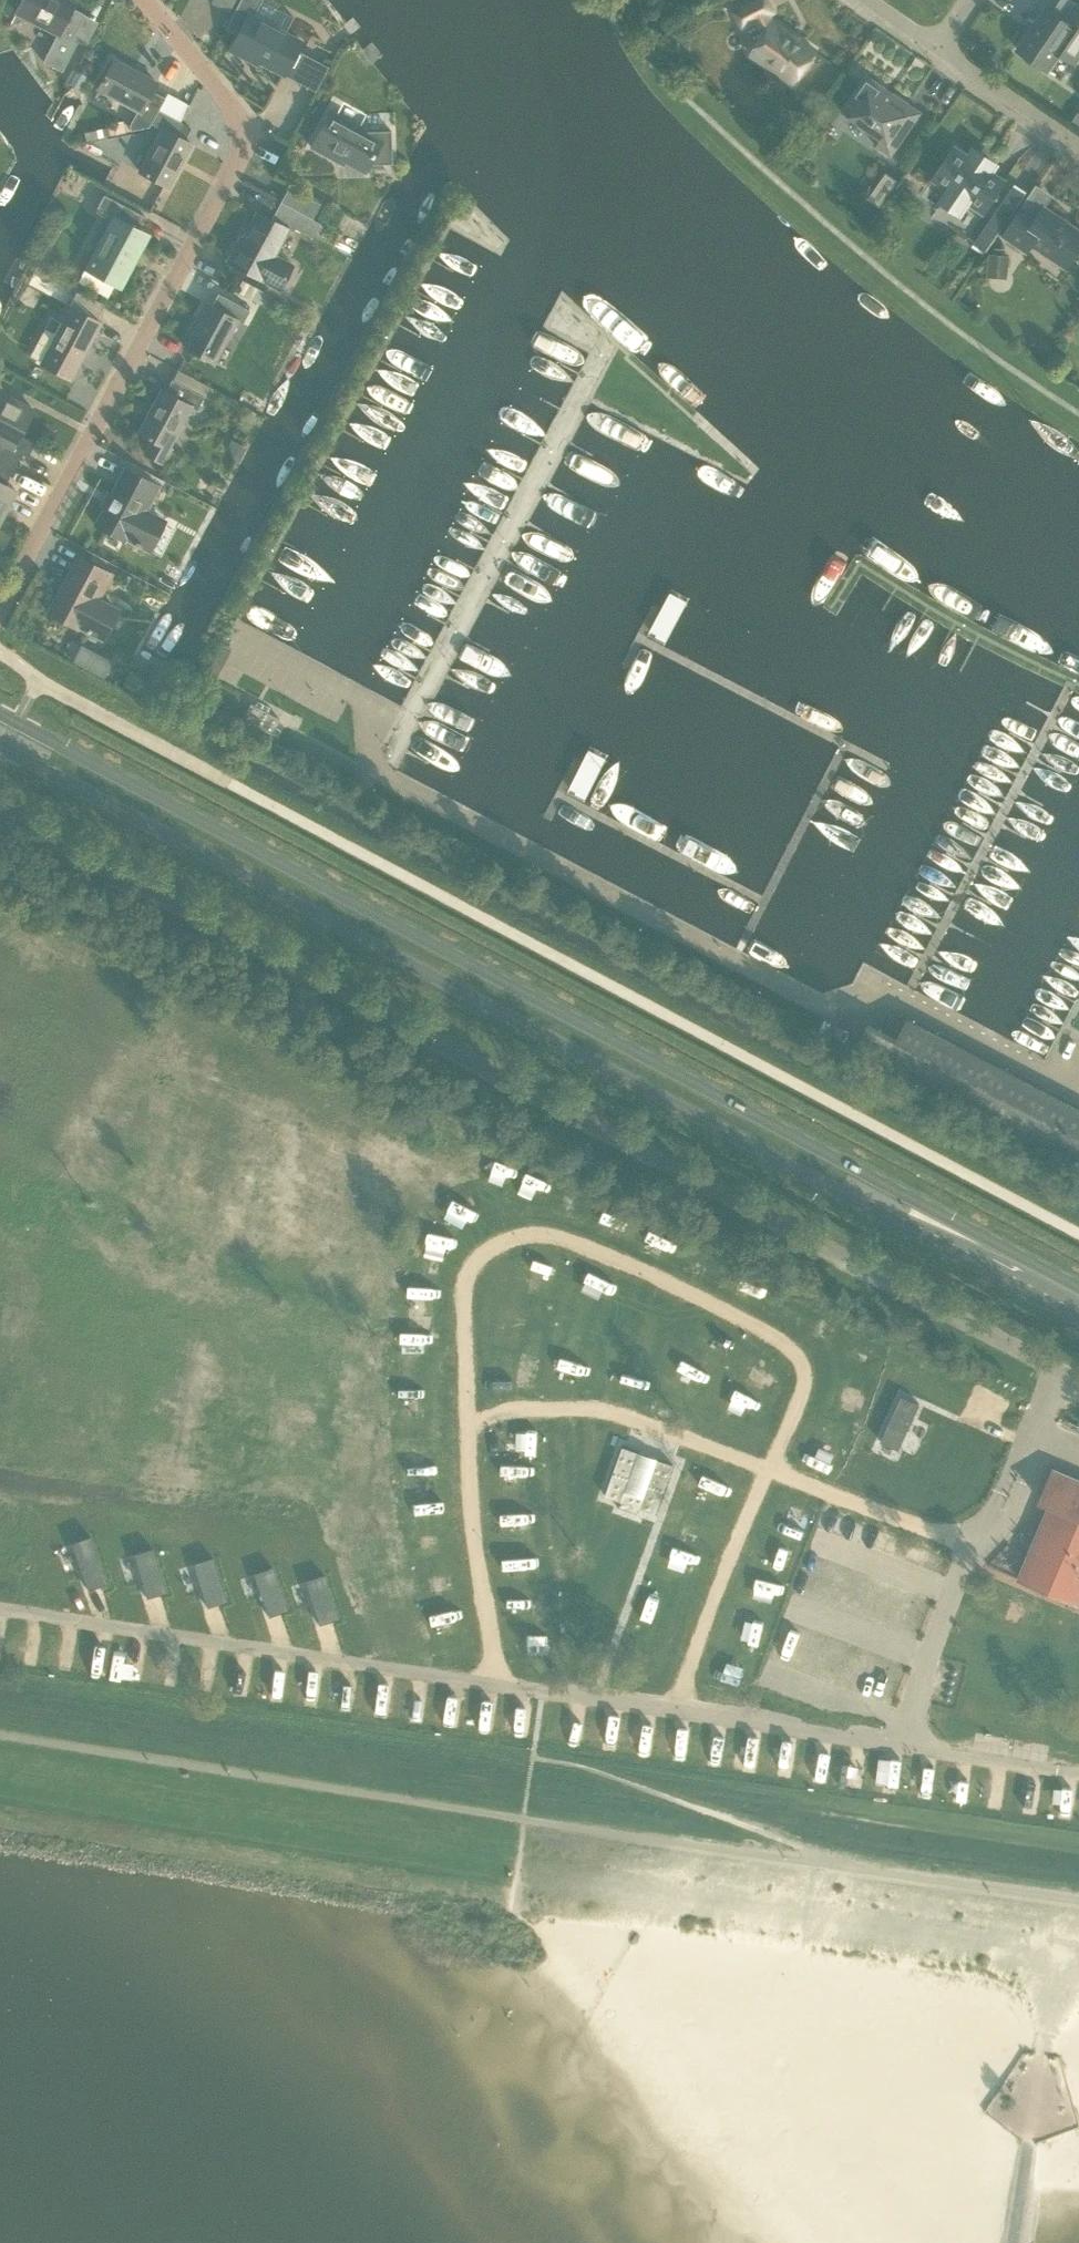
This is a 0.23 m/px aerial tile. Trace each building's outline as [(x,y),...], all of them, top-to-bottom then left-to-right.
[(84,14),(72,7),(74,3),(67,0),(22,0),(16,11),(58,33),(44,61),(62,70),(77,41),(72,38),(84,14)] [(212,2),(229,11),(235,0),(212,0),(212,2)] [(301,40),(249,13),(256,0),(240,0),(225,27),(238,34),(229,50),(243,58),(245,54),(284,74),(301,40)] [(815,50),(773,21),(769,13),(774,11),(768,0),(753,0),(734,10),(742,27),(756,20),(764,35),(752,52),(794,81),(815,50)] [(1076,4),(1065,20),(1047,8),(1019,49),(1048,69),(1060,52),(1075,62),(1078,55),(1078,6),(1076,4)] [(158,109),(158,110),(165,97),(152,90),(157,81),(114,59),(98,88),(138,109),(130,124),(131,129),(149,126),(151,122),(158,109)] [(891,155),(921,111),(867,74),(841,110),(881,138),(876,145),(891,155)] [(339,108),(349,90),(338,84),(328,102),(339,108)] [(338,115),(331,111),(312,146),(334,158),(337,154),(365,170),(370,162),(391,161),(391,129),(366,130),(370,123),(342,108),(338,115)] [(191,127),(158,110),(158,109),(151,122),(162,128),(140,170),(169,186),(192,143),(184,139),(191,127)] [(126,131),(124,120),(108,124),(109,127),(86,132),(88,139),(126,131)] [(935,211),(969,235),(1006,179),(992,170),(995,164),(973,150),(970,155),(955,145),(933,178),(949,189),(935,211)] [(886,172),(869,197),(880,205),(898,180),(886,172)] [(289,185),(281,200),(313,217),(321,201),(289,185)] [(121,285),(148,234),(139,229),(146,215),(105,193),(97,208),(114,217),(88,267),(86,266),(79,279),(108,294),(115,282),(121,285)] [(159,198),(149,193),(143,205),(153,210),(159,198)] [(988,250),(1018,206),(1005,197),(975,241),(988,250)] [(320,222),(281,201),(271,218),(257,211),(230,261),(277,286),(290,262),(275,253),(291,224),(312,236),(320,222)] [(1078,248),(1078,229),(1045,206),(1038,216),(1023,206),(1003,235),(1027,251),(1032,244),(1066,267),(1078,248)] [(1011,255),(990,253),(988,276),(1008,278),(1011,255)] [(239,293),(253,300),(254,299),(261,303),(266,295),(244,284),(239,293)] [(226,286),(221,294),(218,293),(212,305),(208,303),(185,346),(214,361),(237,319),(243,322),(249,309),(253,300),(239,293),(226,286)] [(69,305),(67,304),(60,318),(64,320),(63,322),(52,316),(31,355),(43,361),(42,362),(71,378),(94,334),(101,322),(97,320),(95,319),(104,303),(78,289),(69,305)] [(304,333),(295,328),(288,340),(297,345),(304,333)] [(197,408),(203,395),(172,379),(166,391),(162,389),(139,432),(152,439),(145,452),(163,462),(171,447),(169,446),(191,405),(197,408)] [(13,467),(22,452),(27,455),(34,442),(20,434),(33,408),(0,391),(0,460),(13,467)] [(0,460),(0,521),(16,490),(5,484),(13,467),(0,460)] [(152,498),(159,484),(129,468),(122,481),(119,479),(95,523),(125,538),(126,537),(146,547),(162,518),(141,507),(147,496),(152,498)] [(105,587),(112,574),(82,557),(75,570),(71,568),(48,612),(78,627),(103,640),(121,608),(100,597),(105,587)] [(112,661),(85,646),(77,662),(104,676),(112,661)] [(272,733),(280,718),(251,703),(243,718),(272,733)] [(908,1017),(896,1039),(868,1024),(856,1047),(1078,1164),(1078,1106),(908,1017)] [(639,1507),(656,1512),(673,1464),(623,1446),(605,1495),(622,1501),(620,1506),(637,1512),(639,1507)] [(1052,1474),(1041,1500),(1050,1504),(1034,1544),(1039,1546),(1035,1554),(1030,1552),(1019,1578),(1078,1603),(1078,1485),(1052,1474)]
